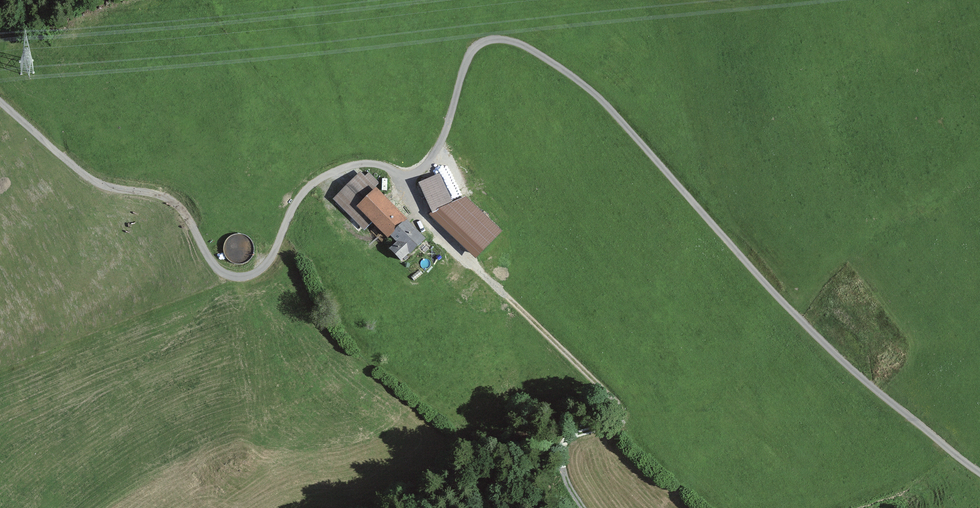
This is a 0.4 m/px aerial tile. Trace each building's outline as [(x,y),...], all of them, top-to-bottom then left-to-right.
[(364,178),(358,174),(332,200),(366,235),(371,229),(385,243),(388,240),(393,244),(385,252),(401,268),(428,242),(377,190),(381,186),(369,173),(364,178)] [(439,176),(416,186),(429,216),(452,206),(439,176)]
